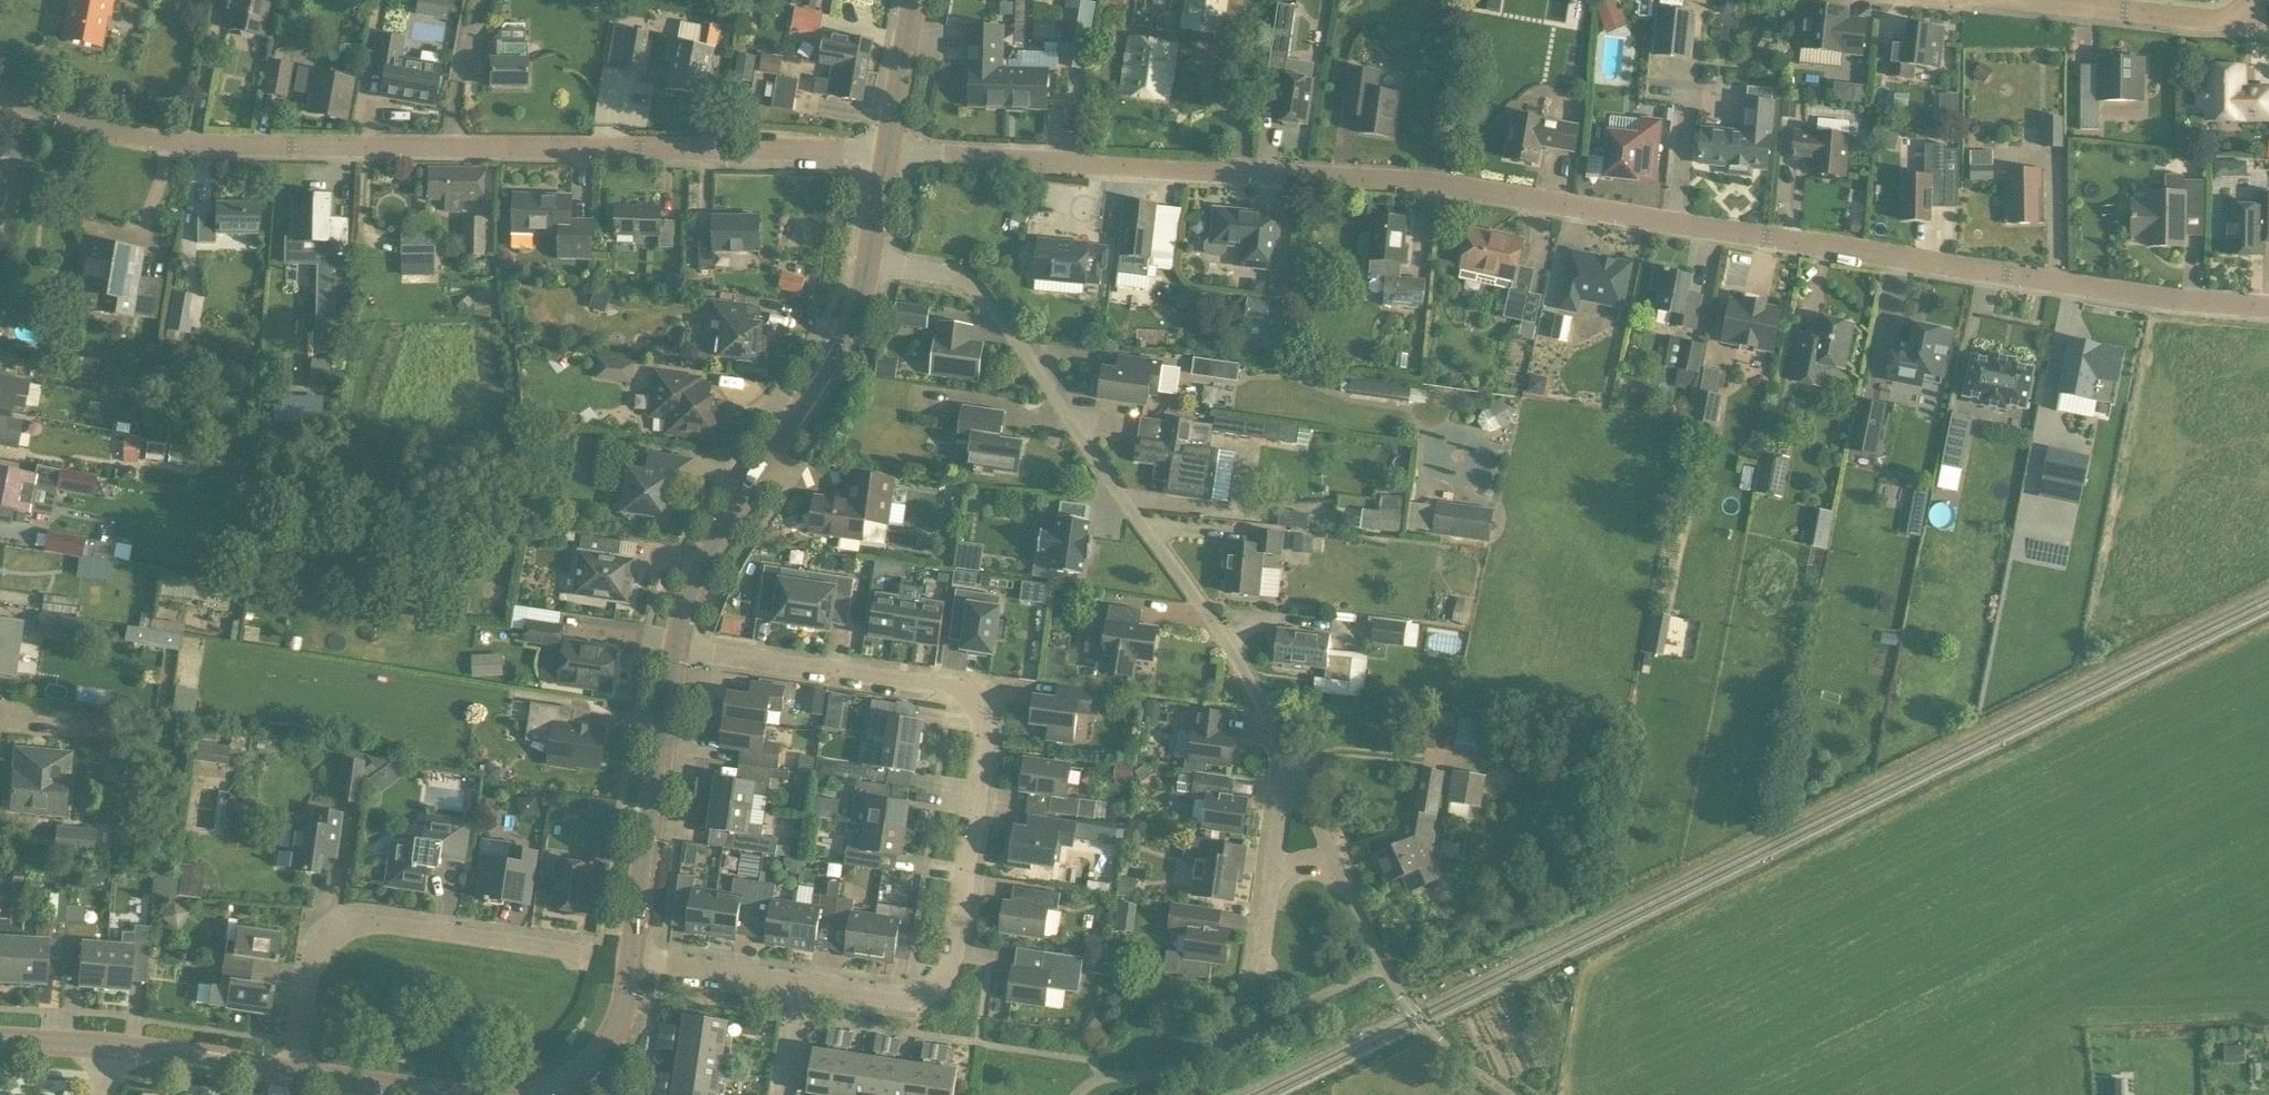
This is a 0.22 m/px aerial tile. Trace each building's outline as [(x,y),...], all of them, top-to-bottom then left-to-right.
[(62,40),(101,47),(109,5),(112,6),(113,0),(70,0),(62,40)] [(230,12),(227,29),(240,32),(242,37),(251,39),(255,35),(261,36),(269,0),(214,0),(213,9),(230,12)] [(446,21),(450,0),(417,0),(415,15),(446,21)] [(998,0),(997,21),(1015,21),(1014,43),(1024,44),(1025,0),(995,0),(998,0)] [(1076,0),(1067,0),(1058,52),(1087,57),(1097,4),(1076,0)] [(1226,0),(1188,0),(1183,28),(1221,34),(1226,0)] [(1596,6),(1605,27),(1623,20),(1614,0),(1612,0),(1596,6)] [(1685,0),(1662,0),(1661,5),(1683,9),(1685,0)] [(1276,121),(1283,122),(1284,127),(1296,128),(1299,124),(1306,125),(1312,80),(1294,77),(1297,61),(1288,59),(1296,6),(1279,4),(1269,67),(1284,69),(1276,121)] [(1803,18),(1800,48),(1846,53),(1847,53),(1863,55),(1867,20),(1848,18),(1849,9),(1807,4),(1806,18),(1803,18)] [(795,7),(790,35),(819,40),(822,24),(820,24),(822,12),(795,7)] [(1652,40),(1651,55),(1692,60),(1697,13),(1655,8),(1652,40)] [(704,23),(702,32),(662,25),(654,66),(673,69),(669,89),(707,96),(720,26),(704,23)] [(1892,49),(1889,75),(1913,78),(1914,65),(1929,66),(1931,51),(1942,53),(1944,28),(1908,24),(1905,50),(1892,49)] [(1047,109),(1049,70),(1001,69),(1003,27),(969,26),(967,77),(971,77),(970,106),(1047,109)] [(823,48),(836,51),(834,65),(868,72),(874,41),(825,33),(823,48)] [(380,94),(416,101),(433,104),(435,94),(438,94),(441,79),(437,78),(439,69),(417,65),(417,66),(397,62),(401,38),(381,35),(375,72),(383,73),(380,94)] [(625,72),(638,75),(645,38),(632,36),(625,72)] [(1131,40),(1123,96),(1167,103),(1176,47),(1131,40)] [(487,60),(490,60),(490,87),(526,87),(526,42),(487,42),(487,60)] [(735,80),(752,83),(757,57),(739,54),(735,80)] [(2081,85),(2081,129),(2099,129),(2100,100),(2144,100),(2144,58),(2099,58),(2099,85),(2081,85)] [(261,93),(286,98),(293,64),(268,59),(261,93)] [(815,93),(828,96),(863,102),(868,72),(834,65),(831,80),(817,78),(815,93)] [(2199,104),(2203,108),(2208,108),(2208,119),(2243,119),(2243,118),(2268,119),(2268,88),(2244,87),(2244,67),(2208,67),(2208,87),(2204,87),(2199,91),(2199,104)] [(1392,138),(1399,94),(1375,91),(1378,73),(1351,69),(1345,115),(1361,118),(1359,133),(1392,138)] [(293,92),(310,96),(307,112),(347,120),(355,81),(297,70),(293,92)] [(799,80),(777,77),(772,107),(794,111),(799,80)] [(1744,99),(1741,132),(1702,129),(1699,164),(1767,169),(1770,135),(1774,89),(1748,87),(1747,99),(1744,99)] [(1665,108),(1664,120),(1673,121),(1674,109),(1665,108)] [(1580,126),(1546,120),(1513,114),(1505,158),(1538,164),(1541,147),(1575,154),(1580,126)] [(1605,177),(1639,180),(1639,179),(1655,181),(1660,121),(1643,119),(1641,136),(1610,132),(1605,177)] [(1835,179),(1838,175),(1846,176),(1850,135),(1818,132),(1818,133),(1796,131),(1794,158),(1815,160),(1814,173),(1823,174),(1825,178),(1835,179)] [(1928,176),(1905,175),(1903,220),(1931,220),(1932,207),(1946,207),(1948,144),(1927,144),(1927,162),(1931,162),(1930,171),(1928,171),(1928,176)] [(1970,152),(1971,181),(1994,180),(1993,151),(1970,152)] [(482,169),(428,169),(427,199),(482,200),(482,169)] [(2043,223),(2042,170),(2007,170),(2007,223),(2043,223)] [(2203,181),(2185,180),(2185,175),(2165,175),(2165,193),(2151,192),(2151,200),(2132,200),(2132,239),(2148,239),(2148,246),(2183,247),(2184,214),(2203,214),(2203,181)] [(1017,180),(1012,225),(1035,227),(1040,182),(1017,180)] [(2258,193),(2257,207),(2228,206),(2227,254),(2262,255),(2263,223),(2268,223),(2268,193),(2258,193)] [(594,219),(571,218),(572,197),(516,195),(515,231),(559,232),(558,260),(593,261),(594,219)] [(348,220),(328,219),(329,197),(293,196),(292,241),(286,241),(285,263),(347,264),(348,220)] [(1156,253),(1150,253),(1155,203),(1125,200),(1120,254),(1142,256),(1140,267),(1154,269),(1156,253)] [(215,244),(215,233),(257,234),(258,204),(216,203),(215,213),(197,212),(196,243),(215,244)] [(674,220),(661,220),(661,209),(617,207),(616,234),(660,236),(659,248),(674,248),(674,220)] [(1274,270),(1277,237),(1258,235),(1260,215),(1248,213),(1248,211),(1214,208),(1210,238),(1205,243),(1204,249),(1208,254),(1218,255),(1223,251),(1224,245),(1240,246),(1238,266),(1274,270)] [(717,271),(716,252),(760,252),(760,216),(714,217),(714,238),(700,239),(700,272),(717,271)] [(1401,277),(1402,263),(1406,263),(1407,249),(1403,249),(1406,219),(1375,216),(1373,233),(1364,232),(1360,236),(1359,253),(1362,257),(1371,258),(1369,279),(1385,281),(1383,306),(1423,309),(1426,279),(1401,277)] [(461,256),(484,256),(485,218),(461,217),(461,256)] [(1462,268),(1516,280),(1524,241),(1471,229),(1462,268)] [(436,232),(402,232),(402,255),(436,255),(436,232)] [(150,303),(134,300),(143,251),(85,240),(74,305),(95,309),(95,312),(133,318),(133,316),(147,318),(150,303)] [(1035,279),(1084,284),(1100,285),(1102,270),(1086,268),(1088,245),(1039,240),(1035,279)] [(1571,251),(1560,308),(1578,312),(1581,299),(1623,307),(1632,263),(1571,251)] [(1672,324),(1696,329),(1701,303),(1688,300),(1693,276),(1656,269),(1651,291),(1662,294),(1658,311),(1674,314),(1672,324)] [(779,290),(802,294),(805,278),(782,273),(779,290)] [(1270,276),(1268,297),(1285,299),(1287,277),(1270,276)] [(1542,296),(1510,288),(1503,317),(1536,325),(1542,296)] [(173,292),(166,330),(190,334),(192,320),(187,319),(191,295),(173,292)] [(322,293),(318,342),(340,343),(344,295),(322,293)] [(1248,298),(1245,318),(1267,321),(1267,317),(1286,320),(1288,304),(1248,298)] [(1754,354),(1755,348),(1773,351),(1782,311),(1765,307),(1765,303),(1749,300),(1748,304),(1732,301),(1724,341),(1741,345),(1739,351),(1754,354)] [(762,368),(766,339),(760,338),(762,324),(744,321),(746,306),(711,301),(707,334),(722,336),(719,357),(740,359),(739,365),(762,368)] [(927,326),(929,308),(898,304),(896,322),(927,326)] [(1801,343),(1793,380),(1823,386),(1828,365),(1844,368),(1853,324),(1821,318),(1815,346),(1801,343)] [(1571,344),(1575,323),(1555,319),(1551,340),(1571,344)] [(969,349),(972,326),(941,322),(939,338),(937,337),(932,374),(979,380),(983,351),(969,349)] [(1921,381),(1940,385),(1950,334),(1916,327),(1912,347),(1909,346),(1910,339),(1889,335),(1888,341),(1896,343),(1888,378),(1920,385),(1921,381)] [(1681,340),(1676,369),(1679,370),(1676,381),(1693,384),(1696,373),(1698,374),(1704,345),(1681,340)] [(2060,393),(2090,399),(2114,404),(2125,351),(2100,346),(2077,342),(2077,341),(2071,340),(2060,393)] [(2031,379),(2033,369),(2014,365),(2015,360),(1992,356),(1991,360),(1972,356),(1964,396),(1983,400),(1982,405),(2005,409),(2006,405),(2025,409),(2027,398),(2029,399),(2033,379),(2031,379)] [(878,357),(876,376),(897,378),(899,360),(878,357)] [(596,379),(632,384),(635,363),(599,358),(596,379)] [(1104,368),(1100,398),(1147,405),(1149,393),(1158,394),(1162,363),(1140,360),(1138,373),(1104,368)] [(1194,360),(1192,375),(1220,378),(1221,363),(1194,360)] [(13,361),(11,372),(29,375),(31,364),(13,361)] [(1221,363),(1220,378),(1237,380),(1239,366),(1221,363)] [(12,413),(13,407),(24,409),(30,380),(0,375),(0,411),(12,413)] [(704,437),(719,425),(722,403),(708,401),(711,382),(658,375),(652,415),(670,417),(668,432),(704,437)] [(1352,379),(1349,394),(1426,405),(1428,391),(1410,389),(1411,386),(1352,379)] [(1716,426),(1722,396),(1697,391),(1691,421),(1716,426)] [(1489,408),(1483,412),(1480,417),(1479,422),(1483,431),(1490,433),(1495,431),(1501,427),(1503,429),(1516,421),(1502,398),(1488,406),(1489,408)] [(1853,449),(1873,453),(1882,406),(1862,403),(1853,449)] [(1023,442),(1002,439),(1006,412),(963,405),(958,434),(973,437),(968,467),(1018,475),(1023,442)] [(12,413),(0,411),(0,447),(17,451),(23,421),(11,419),(12,413)] [(1214,426),(1213,432),(1248,438),(1251,420),(1216,414),(1214,426)] [(1943,465),(1962,469),(1970,427),(1972,418),(1953,414),(1951,422),(1943,465)] [(1140,438),(1136,462),(1155,464),(1152,479),(1167,482),(1165,494),(1212,501),(1212,500),(1219,450),(1219,449),(1211,448),(1207,448),(1210,425),(1193,423),(1169,419),(1168,422),(1165,441),(1140,438)] [(1282,424),(1279,442),(1296,445),(1296,444),(1299,428),(1299,427),(1282,424)] [(137,461),(138,439),(125,439),(124,460),(137,461)] [(2085,486),(2090,456),(2048,448),(2042,478),(2085,486)] [(690,478),(693,460),(648,453),(646,470),(629,468),(622,512),(667,519),(673,476),(690,478)] [(1781,498),(1789,458),(1765,453),(1758,493),(1781,498)] [(60,469),(55,490),(92,498),(97,477),(60,469)] [(28,512),(34,478),(0,471),(0,507),(28,512)] [(808,516),(811,525),(810,533),(862,540),(865,521),(888,525),(895,480),(851,473),(846,502),(815,497),(813,514),(808,516)] [(1924,517),(1929,493),(1915,490),(1912,503),(1916,504),(1915,513),(1917,516),(1924,517)] [(1399,533),(1402,498),(1381,497),(1380,512),(1373,511),(1371,531),(1399,533)] [(1042,530),(1038,552),(1038,554),(1053,556),(1051,571),(1054,572),(1082,576),(1085,561),(1088,561),(1091,537),(1088,536),(1090,521),(1086,520),(1088,506),(1061,502),(1059,517),(1058,517),(1056,532),(1042,530)] [(1489,543),(1494,510),(1438,502),(1433,535),(1489,543)] [(1830,547),(1836,510),(1815,507),(1808,543),(1830,547)] [(81,559),(85,539),(47,532),(44,552),(81,559)] [(1281,555),(1283,535),(1257,532),(1255,546),(1229,543),(1228,560),(1230,560),(1227,593),(1259,596),(1263,553),(1281,555)] [(1295,551),(1316,550),(1315,535),(1295,536),(1295,551)] [(636,572),(633,570),(634,560),(619,557),(621,541),(608,539),(605,556),(580,552),(573,595),(628,603),(631,582),(634,581),(637,578),(637,575),(636,572)] [(963,540),(960,567),(983,570),(987,543),(963,540)] [(902,572),(903,564),(894,563),(893,570),(902,572)] [(920,566),(903,564),(902,572),(919,574),(920,566)] [(773,623),(801,627),(808,583),(790,580),(791,570),(765,566),(761,593),(777,595),(773,623)] [(954,571),(952,586),(975,589),(977,575),(954,571)] [(938,581),(948,583),(949,575),(939,573),(938,581)] [(193,598),(195,577),(165,574),(162,595),(193,598)] [(826,586),(808,583),(801,627),(830,631),(834,604),(850,606),(854,579),(827,575),(826,586)] [(1025,582),(1022,597),(1046,602),(1047,595),(1034,592),(1036,585),(1025,582)] [(1000,596),(956,590),(952,618),(966,620),(962,649),(967,650),(966,654),(986,657),(986,653),(991,654),(993,640),(999,641),(1002,621),(996,620),(1000,596)] [(869,637),(889,640),(892,641),(898,596),(876,593),(869,637)] [(892,641),(916,644),(922,600),(922,599),(921,605),(898,601),(899,596),(898,596),(892,641)] [(1458,598),(1452,621),(1468,626),(1474,602),(1458,598)] [(922,600),(916,644),(938,647),(945,603),(922,600)] [(1110,606),(1108,620),(1107,628),(1089,626),(1085,653),(1101,656),(1099,673),(1134,678),(1137,662),(1153,664),(1158,627),(1140,624),(1142,610),(1110,606)] [(1645,650),(1666,653),(1672,614),(1652,610),(1645,650)] [(40,612),(37,633),(82,640),(85,619),(40,612)] [(154,617),(151,628),(181,636),(184,624),(154,617)] [(15,676),(23,621),(0,618),(0,674),(15,676)] [(740,634),(742,621),(725,618),(722,631),(740,634)] [(561,648),(565,625),(528,619),(524,642),(561,648)] [(1407,624),(1375,620),(1372,644),(1404,648),(1407,624)] [(129,627),(126,641),(178,650),(181,636),(129,627)] [(1353,659),(1328,656),(1330,635),(1279,629),(1275,663),(1327,669),(1325,680),(1350,683),(1353,659)] [(565,641),(559,684),(611,692),(617,649),(565,641)] [(1049,647),(1048,675),(1066,676),(1067,648),(1049,647)] [(475,675),(505,674),(504,652),(474,653),(475,675)] [(766,726),(768,711),(782,713),(786,686),(751,681),(749,696),(728,693),(724,720),(766,726)] [(1034,696),(1030,725),(1049,727),(1047,740),(1072,744),(1077,714),(1090,716),(1094,692),(1058,686),(1056,700),(1034,696)] [(812,687),(807,711),(828,715),(826,724),(840,727),(847,694),(812,687)] [(870,725),(880,727),(878,742),(917,747),(921,722),(916,721),(918,711),(917,708),(916,706),(914,704),(911,704),(898,702),(898,704),(873,700),(870,725)] [(1147,700),(1145,717),(1160,719),(1162,702),(1147,700)] [(606,753),(602,750),(605,729),(568,723),(570,708),(531,702),(526,731),(552,735),(548,764),(574,767),(574,764),(600,768),(600,765),(604,764),(606,753)] [(1231,766),(1235,734),(1222,733),(1225,714),(1198,710),(1195,729),(1194,729),(1190,761),(1231,766)] [(1462,717),(1458,745),(1487,749),(1491,721),(1462,717)] [(720,747),(742,750),(739,765),(773,770),(779,771),(783,744),(764,741),(766,726),(724,720),(720,747)] [(197,742),(194,761),(227,765),(230,747),(197,742)] [(878,742),(876,756),(865,754),(861,779),(895,784),(897,771),(914,773),(917,747),(878,742)] [(15,748),(13,770),(12,770),(10,812),(63,815),(65,774),(67,753),(44,752),(44,753),(34,753),(35,749),(15,748)] [(363,755),(342,752),(335,801),(358,804),(364,762),(362,761),(363,755)] [(1097,801),(1066,797),(1070,765),(1025,759),(1020,792),(1051,797),(1049,813),(1094,819),(1097,801)] [(104,765),(102,782),(123,784),(124,767),(112,766),(104,765)] [(754,810),(756,795),(769,797),(773,770),(739,765),(737,781),(716,778),(712,804),(754,810)] [(1389,883),(1402,877),(1409,894),(1444,879),(1433,853),(1440,815),(1438,815),(1445,772),(1421,768),(1412,827),(1407,826),(1405,842),(1376,854),(1389,883)] [(1247,800),(1233,798),(1235,779),(1176,770),(1173,794),(1206,799),(1202,830),(1242,835),(1247,800)] [(1487,776),(1453,771),(1448,802),(1482,808),(1487,776)] [(851,823),(865,825),(905,831),(909,806),(889,804),(892,786),(857,781),(851,823)] [(765,826),(752,824),(754,810),(712,804),(708,829),(731,833),(728,848),(786,857),(787,847),(778,845),(779,838),(763,836),(765,826)] [(313,808),(310,826),(292,823),(288,851),(287,851),(284,869),(316,874),(319,857),(336,860),(344,813),(313,808)] [(428,814),(424,840),(417,839),(416,848),(399,846),(397,862),(391,861),(388,885),(423,890),(426,868),(440,870),(441,860),(467,864),(474,821),(428,814)] [(1029,815),(1027,829),(1019,828),(1017,838),(1009,836),(1007,847),(1011,850),(1009,867),(1031,870),(1032,866),(1053,868),(1054,862),(1060,863),(1063,847),(1073,849),(1074,842),(1077,822),(1029,815)] [(1077,822),(1074,842),(1124,849),(1127,830),(1077,822)] [(865,825),(863,839),(849,837),(845,865),(896,873),(898,856),(901,857),(905,831),(865,825)] [(54,853),(93,856),(96,830),(56,826),(54,853)] [(587,861),(610,865),(615,830),(591,826),(587,861)] [(480,857),(483,858),(478,898),(528,905),(536,852),(512,849),(513,843),(483,839),(480,857)] [(1183,860),(1198,862),(1193,895),(1232,901),(1240,848),(1186,841),(1183,860)] [(742,852),(738,877),(758,880),(762,855),(742,852)] [(558,862),(551,908),(586,913),(592,867),(558,862)] [(672,926),(686,928),(686,932),(711,936),(717,892),(694,889),(695,878),(679,875),(672,926)] [(735,940),(738,917),(754,919),(759,882),(734,879),(732,894),(717,892),(711,936),(735,940)] [(796,904),(773,900),(776,885),(759,882),(754,919),(768,922),(765,944),(790,948),(796,904)] [(814,951),(818,927),(834,929),(838,898),(840,884),(829,882),(827,896),(813,894),(812,906),(796,904),(790,948),(814,951)] [(1088,883),(1087,891),(1118,895),(1119,887),(1088,883)] [(1014,887),(1011,903),(1004,902),(999,932),(1043,939),(1048,909),(1058,910),(1060,893),(1014,887)] [(87,904),(69,903),(69,893),(54,892),(52,918),(86,920),(87,904)] [(875,916),(853,912),(854,900),(838,898),(834,929),(848,931),(844,956),(869,960),(875,916)] [(1189,936),(1186,954),(1167,951),(1164,972),(1184,975),(1187,980),(1195,981),(1200,977),(1209,979),(1212,963),(1223,964),(1228,930),(1219,929),(1222,910),(1172,903),(1168,933),(1189,936)] [(1117,929),(1135,930),(1137,906),(1119,905),(1117,929)] [(893,963),(894,959),(910,961),(917,910),(892,906),(890,918),(875,916),(869,960),(893,963)] [(20,984),(22,939),(22,931),(9,925),(9,921),(0,920),(0,983),(20,984)] [(35,940),(22,939),(20,984),(45,985),(45,976),(62,977),(65,922),(47,921),(47,927),(36,926),(35,940)] [(62,977),(78,978),(77,987),(103,989),(107,945),(94,944),(96,925),(65,922),(62,977)] [(122,932),(120,946),(107,945),(103,989),(129,991),(129,982),(147,984),(151,927),(134,926),(134,933),(122,932)] [(250,972),(252,959),(276,962),(280,935),(236,929),(234,941),(226,940),(222,968),(250,972)] [(1002,945),(997,958),(1013,965),(1018,952),(1002,945)] [(1044,952),(1041,972),(1012,968),(1007,1001),(1044,1007),(1047,989),(1079,993),(1084,958),(1044,952)] [(248,985),(250,972),(222,968),(220,987),(211,985),(208,1006),(224,1008),(224,1009),(268,1015),(272,988),(248,985)] [(684,1015),(681,1039),(725,1046),(728,1022),(684,1015)] [(678,1026),(674,1025),(661,1023),(660,1033),(676,1035),(678,1026)] [(836,1047),(838,1031),(828,1030),(826,1046),(836,1047)] [(844,1032),(842,1048),(851,1049),(853,1033),(844,1032)] [(886,1038),(877,1037),(874,1053),(883,1054),(886,1038)] [(675,1042),(659,1039),(657,1049),(674,1051),(675,1042)] [(681,1039),(677,1064),(721,1070),(725,1046),(681,1039)] [(892,1039),(890,1055),(899,1056),(901,1040),(892,1039)] [(931,1061),(933,1045),(925,1044),(922,1060),(931,1061)] [(940,1047),(937,1062),(947,1064),(949,1048),(940,1047)] [(817,1094),(832,1094),(838,1053),(813,1049),(806,1093),(817,1094)] [(861,1056),(838,1053),(832,1094),(855,1094),(861,1056)] [(885,1060),(861,1056),(855,1094),(880,1094),(885,1060)] [(909,1064),(885,1060),(880,1094),(905,1094),(909,1064)] [(677,1064),(674,1087),(718,1094),(721,1070),(677,1064)] [(934,1067),(909,1064),(905,1094),(929,1094),(934,1067)] [(934,1067),(929,1094),(953,1094),(957,1071),(934,1067)] [(653,1081),(669,1084),(670,1074),(654,1072),(653,1081)] [(2118,1075),(2102,1076),(2103,1094),(2118,1094),(2118,1075)]
